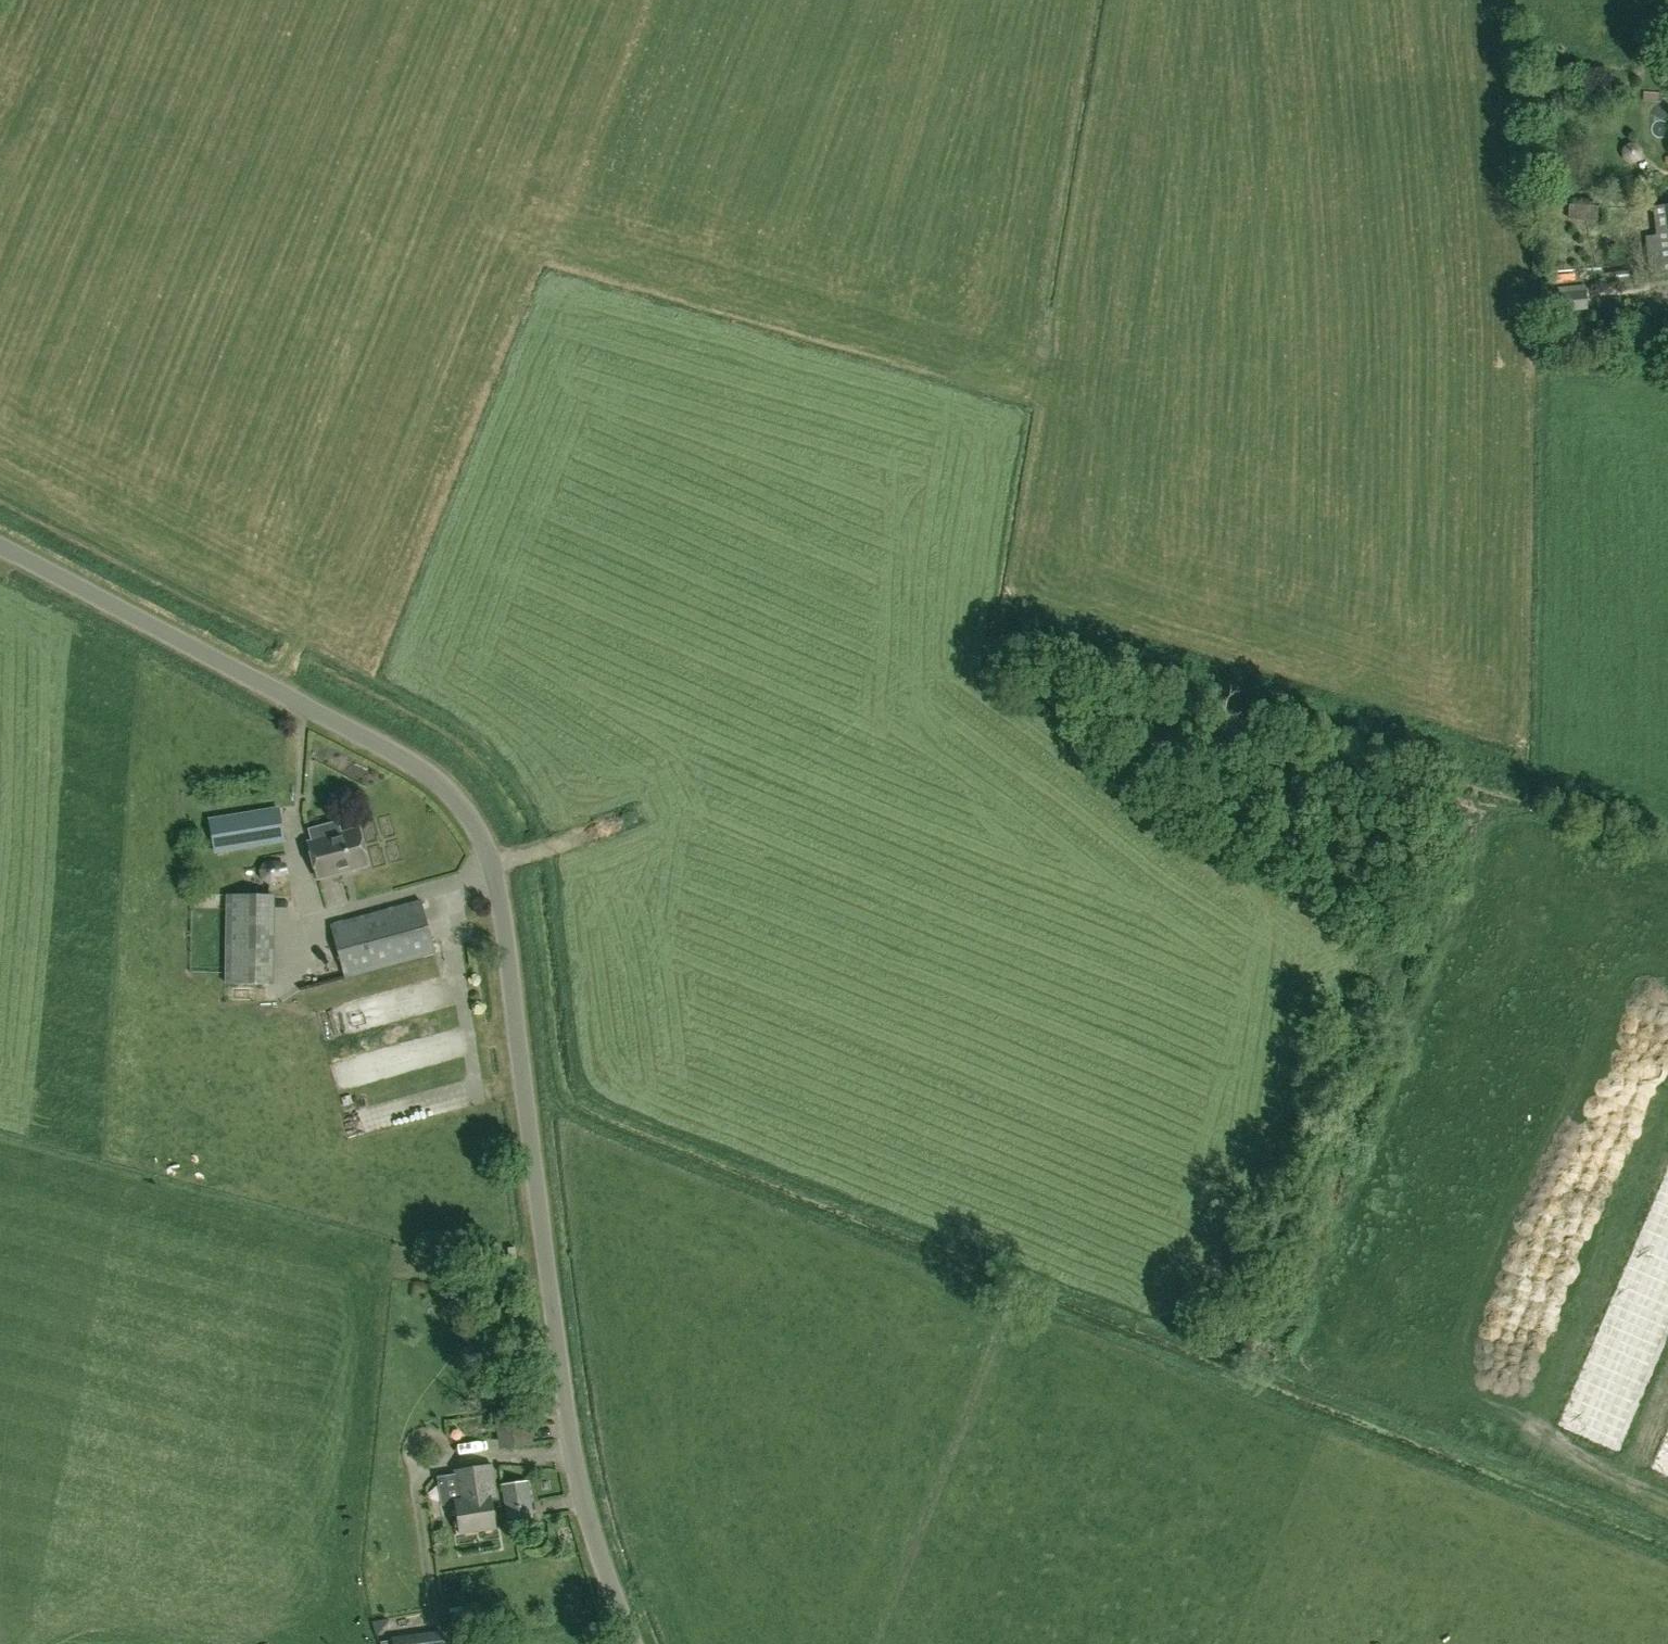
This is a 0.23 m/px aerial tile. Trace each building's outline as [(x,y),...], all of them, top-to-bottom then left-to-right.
[(1598,206),(1566,204),(1565,219),(1597,221),(1598,206)] [(1663,205),(1654,207),(1655,218),(1657,235),(1645,237),(1650,277),(1667,274),(1667,205),(1663,205)] [(1559,294),(1572,288),(1561,266),(1548,272),(1559,294)] [(1586,311),(1586,300),(1585,293),(1556,295),(1557,302),(1559,313),(1586,311)] [(216,853),(285,842),(279,809),(211,821),(216,853)] [(359,830),(341,835),(338,823),(309,831),(313,843),(308,844),(318,879),(369,866),(359,830)] [(255,885),(255,916),(276,915),(275,884),(255,885)] [(345,978),(435,955),(421,902),(331,926),(345,978)] [(404,991),(336,1011),(345,1040),(413,1019),(404,991)] [(388,1047),(403,1079),(437,1063),(422,1032),(388,1047)] [(357,1058),(366,1088),(394,1080),(385,1050),(357,1058)] [(1627,1305),(1639,1309),(1643,1294),(1666,1301),(1667,1299),(1667,1300),(1667,1176),(1627,1305)] [(1567,1420),(1626,1444),(1662,1355),(1626,1340),(1623,1346),(1601,1337),(1567,1420)] [(531,1445),(526,1410),(495,1415),(500,1449),(531,1445)] [(495,1529),(491,1498),(495,1498),(491,1467),(457,1471),(461,1501),(456,1502),(460,1534),(495,1529)] [(534,1520),(529,1482),(503,1485),(508,1523),(534,1520)]
